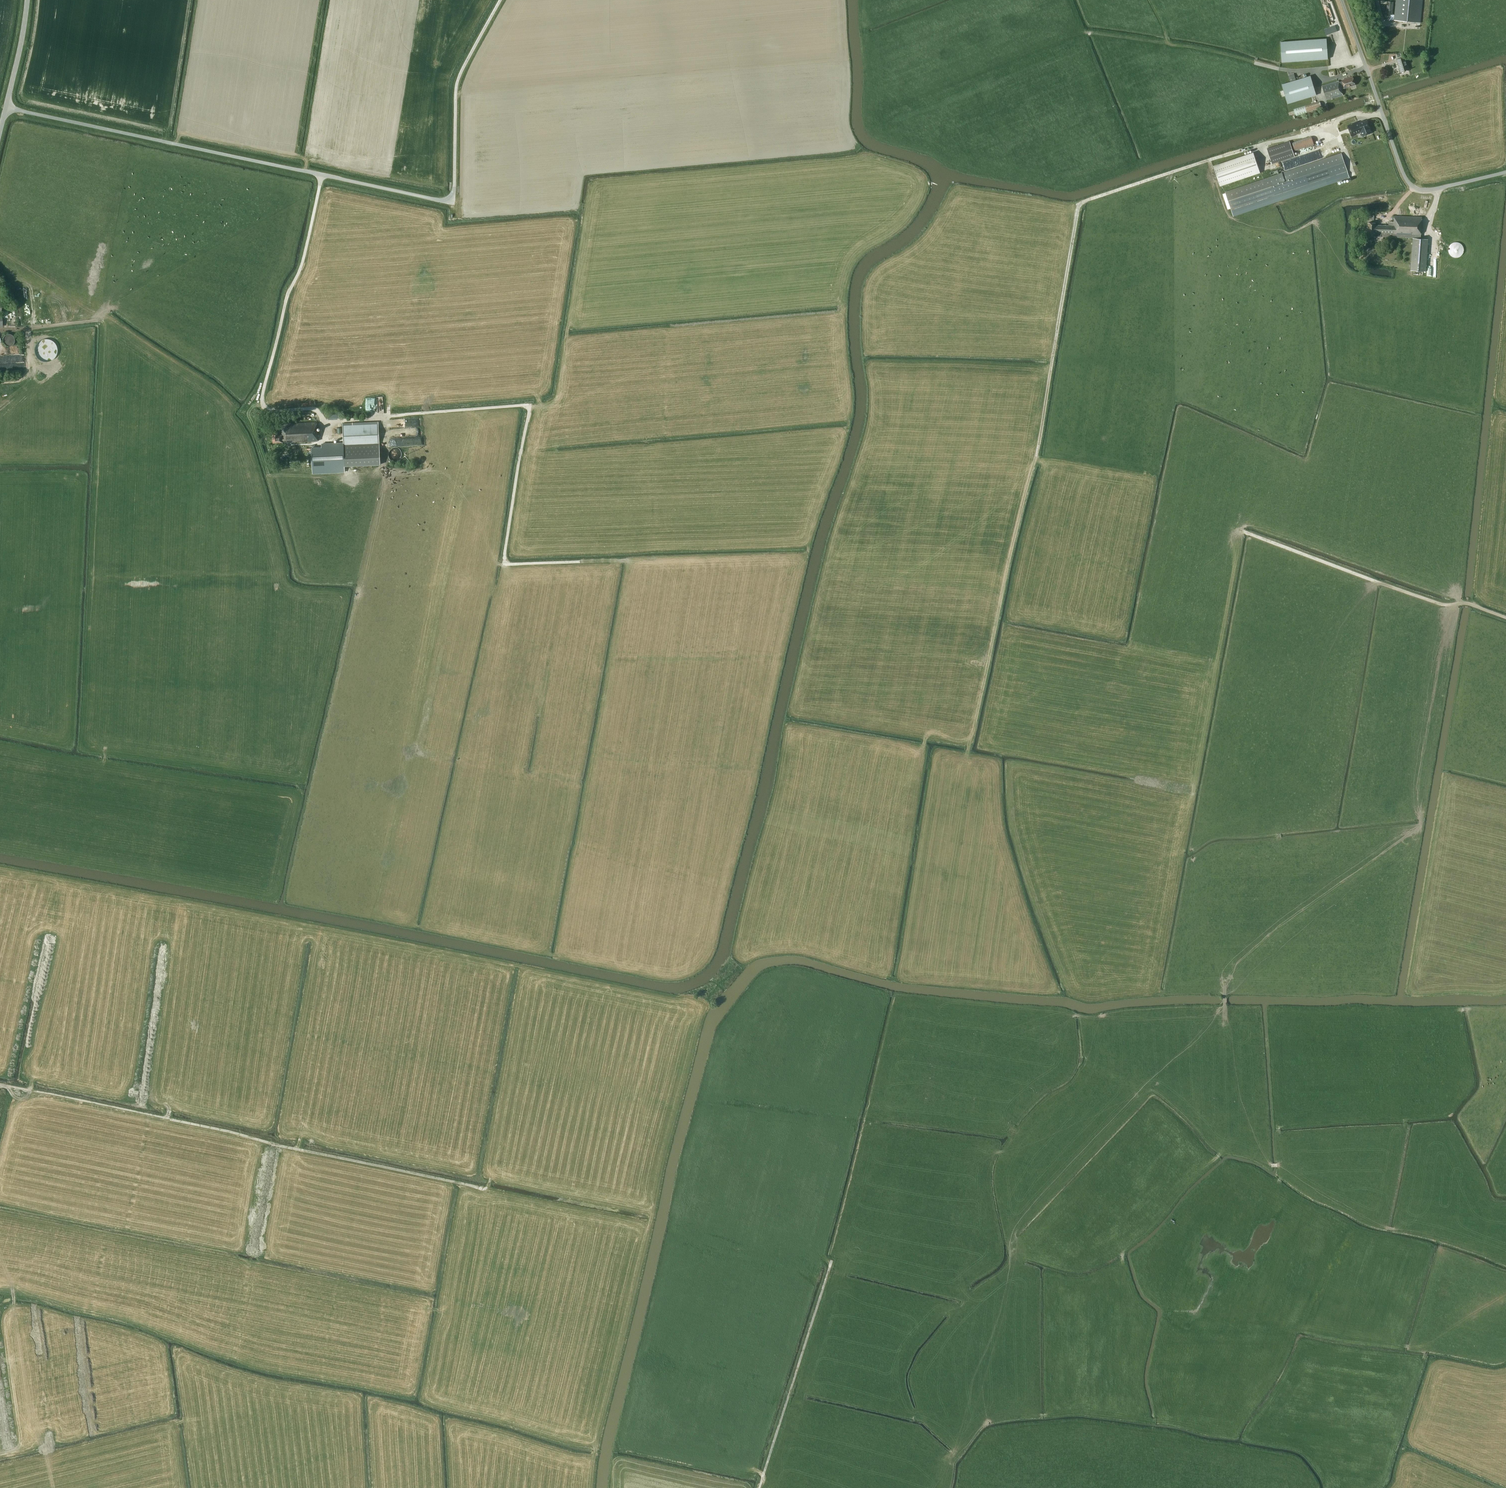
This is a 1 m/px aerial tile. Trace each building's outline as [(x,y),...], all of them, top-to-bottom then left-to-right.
[(1394,20),(1421,23),(1423,0),(1396,0),(1394,20)] [(1335,25),(1325,29),(1327,35),(1332,33),(1331,30),(1336,29),(1335,25)] [(1280,42),(1282,62),(1328,59),(1326,38),(1280,42)] [(1409,70),(1405,57),(1396,59),(1400,73),(1409,70)] [(1316,95),(1311,76),(1282,84),(1288,104),(1316,95)] [(1322,86),(1326,100),(1343,95),(1340,85),(1343,84),(1344,88),(1351,86),(1350,86),(1355,84),(1353,77),(1348,79),(1348,78),(1342,80),(1342,82),(1340,83),(1339,80),(1322,86)] [(1294,109),(1296,116),(1322,108),(1320,101),(1294,109)] [(1349,128),(1350,131),(1349,131),(1351,137),(1352,137),(1357,135),(1357,134),(1356,132),(1360,130),(1362,133),(1363,135),(1371,132),(1369,128),(1370,127),(1367,120),(1364,122),(1363,121),(1358,123),(1358,121),(1352,124),(1351,124),(1347,125),(1348,129),(1349,128)] [(1309,130),(1310,132),(1323,129),(1321,124),(1301,129),(1302,132),(1309,130)] [(1314,145),(1311,136),(1292,143),(1295,151),(1314,145)] [(1295,156),(1290,141),(1267,149),(1272,164),(1295,156)] [(1253,153),(1214,167),(1220,185),(1260,172),(1253,153)] [(1268,177),(1225,192),(1225,193),(1227,196),(1228,202),(1231,208),(1231,210),(1274,195),(1326,178),(1347,171),(1341,153),(1268,177)] [(1274,195),(1231,210),(1233,216),(1277,201),(1328,184),(1349,177),(1347,171),(1326,178),(1274,195)] [(1381,237),(1413,238),(1411,270),(1426,271),(1428,239),(1421,239),(1422,217),(1394,216),(1394,222),(1389,222),(1389,226),(1375,225),(1375,223),(1368,222),(1368,236),(1375,237),(1375,235),(1381,235),(1381,237)] [(1454,241),(1449,254),(1461,259),(1466,246),(1454,241)] [(44,316),(54,315),(53,310),(43,311),(42,310),(32,311),(34,322),(44,320),(44,316)] [(3,341),(6,341),(6,345),(13,345),(14,335),(4,334),(3,341)] [(338,419),(338,411),(329,411),(329,419),(338,419)] [(345,466),(380,464),(379,421),(343,423),(345,466)] [(319,448),(317,422),(285,424),(282,425),(283,433),(282,433),(282,436),(278,436),(278,432),(273,433),(274,443),(289,442),(289,443),(309,442),(310,455),(321,454),(321,460),(329,460),(329,447),(319,448)]
